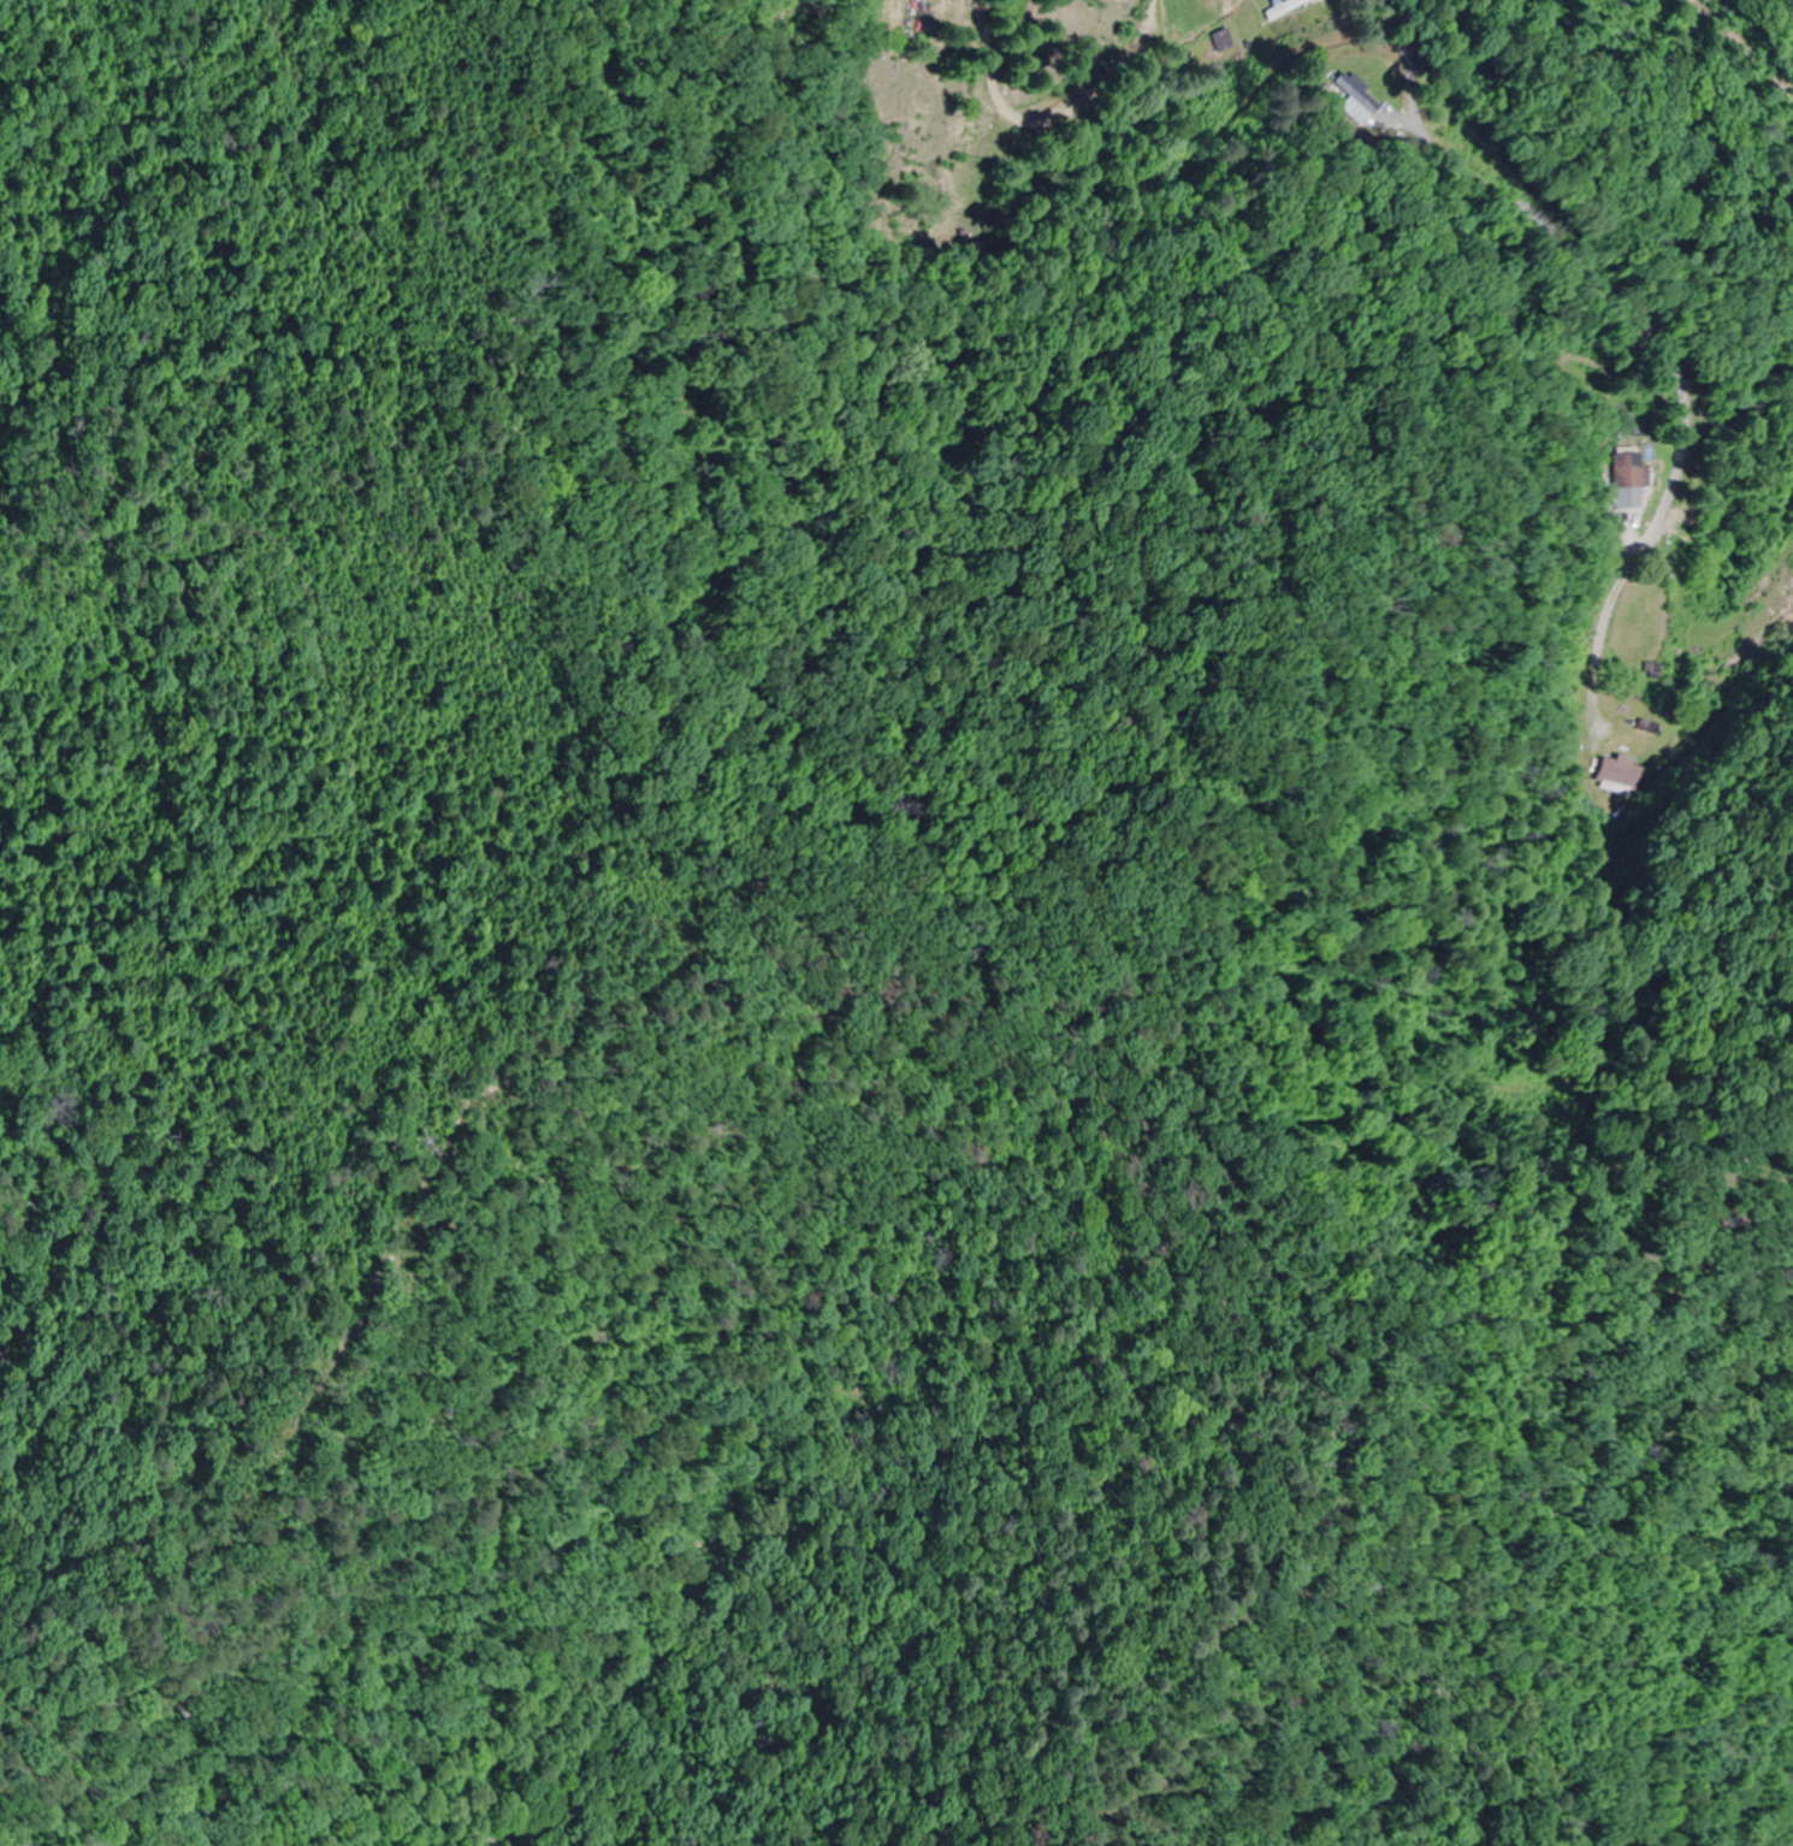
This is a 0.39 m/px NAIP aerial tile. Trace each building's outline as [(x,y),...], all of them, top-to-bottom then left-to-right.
[(1219,0),(1197,0),(1206,14),(1221,4),(1219,0)] [(1241,50),(1234,28),(1218,34),(1226,56),(1241,50)] [(1389,105),(1350,71),(1334,89),(1372,124),(1389,105)] [(1643,508),(1642,488),(1649,487),(1648,465),(1642,465),(1642,453),(1619,454),(1621,509),(1643,508)] [(1645,792),(1650,762),(1610,756),(1605,786),(1645,792)]
